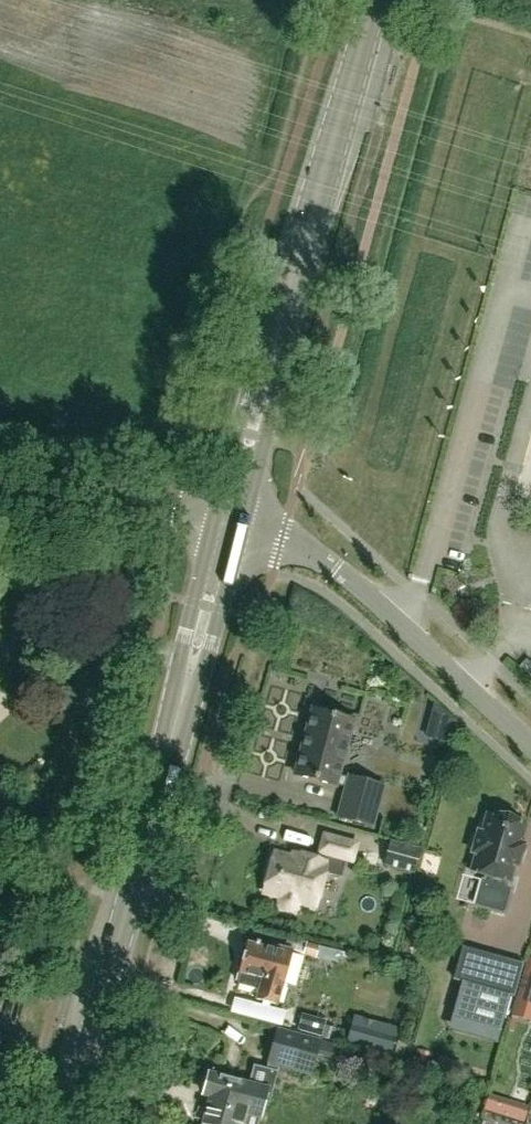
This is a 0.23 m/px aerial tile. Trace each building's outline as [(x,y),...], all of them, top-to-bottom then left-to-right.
[(528,658),(520,666),(530,676),(530,661),(528,658)] [(454,723),(434,705),(426,734),(449,740),(454,723)] [(313,710),(296,774),(335,785),(336,784),(346,787),(338,816),(372,826),(383,786),(349,776),(349,777),(338,774),(352,721),(313,710)] [(475,904),(475,905),(504,913),(510,889),(505,888),(507,880),(508,880),(513,863),(517,865),(523,845),(519,844),(524,826),(518,825),(507,818),(493,817),(488,816),(483,834),(478,833),(473,852),(477,853),(472,870),(486,874),(484,882),(483,881),(477,904),(475,904)] [(374,849),(397,853),(401,829),(377,825),(374,849)] [(324,835),(318,859),(295,853),(293,858),(274,853),(264,891),(281,896),(280,900),(281,905),(284,909),(289,910),(294,909),(297,905),(299,900),(317,905),(326,872),(341,876),(346,859),(352,861),(357,844),(324,835)] [(319,945),(307,941),(302,954),(315,958),(319,945)] [(241,974),(238,985),(258,991),(256,997),(277,1003),(292,950),(272,944),(271,949),(258,946),(259,943),(256,942),(255,944),(248,942),(239,973),(241,974)] [(464,982),(454,1017),(500,1031),(510,995),(513,996),(522,964),(463,948),(462,949),(465,950),(457,979),(454,978),(454,979),(464,982)] [(513,1013),(530,1018),(530,960),(529,960),(513,1013)] [(326,1021),(302,1014),(297,1030),(322,1037),(326,1021)] [(398,1029),(375,1023),(373,1031),(351,1026),(347,1043),(391,1055),(398,1029)] [(327,1025),(323,1037),(333,1040),(336,1028),(327,1025)] [(278,1029),(269,1063),(310,1073),(313,1060),(319,1039),(278,1029)] [(417,1049),(413,1060),(424,1064),(428,1052),(417,1049)] [(203,1123),(246,1123),(249,1116),(260,1119),(266,1098),(268,1090),(272,1091),(277,1072),(254,1066),(249,1085),(210,1074),(209,1077),(204,1080),(202,1089),(205,1092),(204,1096),(211,1098),(203,1123)]
